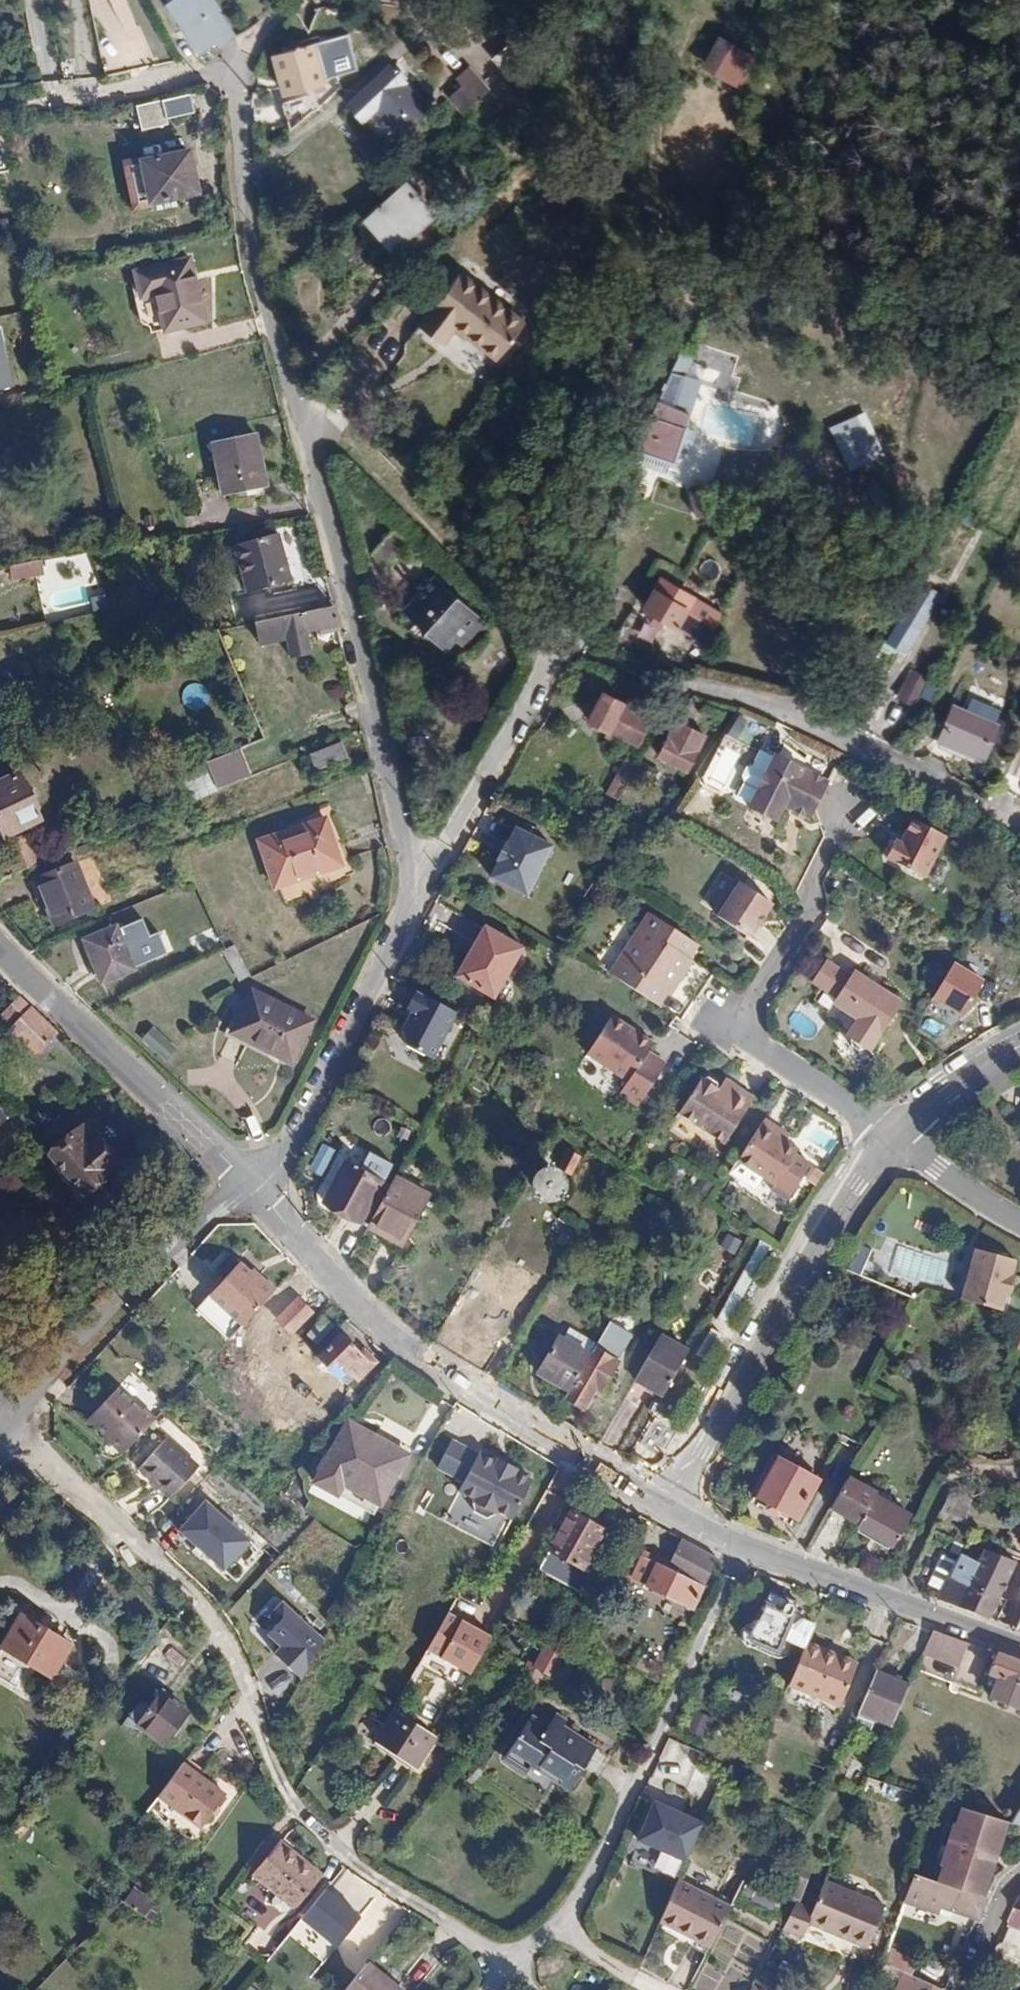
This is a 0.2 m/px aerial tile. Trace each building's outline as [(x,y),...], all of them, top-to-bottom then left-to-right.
[(209,0),(176,0),(167,7),(199,51),(215,41),(219,45),(232,36),(209,0)] [(721,36),(703,69),(746,91),(763,58),(721,36)] [(314,45),(287,52),(292,73),(279,76),(284,96),(314,89),(313,85),(324,83),(314,45)] [(510,47),(494,59),(505,74),(521,63),(510,47)] [(292,73),(287,52),(274,55),(279,76),(292,73)] [(469,65),(455,78),(461,86),(448,98),(463,115),(491,89),(469,65)] [(376,112),(395,135),(424,111),(392,72),(348,109),(361,124),(366,120),(376,112)] [(189,93),(134,110),(139,130),(194,114),(189,93)] [(283,101),(290,131),(315,110),(311,94),(283,101)] [(386,142),(395,135),(376,112),(366,120),(386,142)] [(190,152),(144,162),(152,202),(198,192),(190,152)] [(410,182),(367,217),(389,244),(433,208),(410,182)] [(185,256),(134,268),(141,295),(156,291),(165,328),(204,318),(195,280),(191,279),(185,256)] [(462,322),(483,339),(511,305),(468,270),(427,319),(449,338),(462,322)] [(511,305),(483,339),(502,355),(529,321),(511,305)] [(9,385),(0,347),(0,387),(9,385)] [(676,366),(702,375),(708,359),(682,349),(676,366)] [(653,406),(671,414),(686,378),(671,371),(653,406)] [(641,427),(634,448),(672,463),(688,421),(671,414),(653,406),(641,427)] [(859,411),(829,425),(851,473),(881,459),(859,411)] [(252,433),(210,443),(223,497),(264,487),(252,433)] [(284,528),(292,573),(305,571),(297,526),(284,528)] [(279,534),(234,547),(248,595),(293,582),(279,534)] [(390,535),(369,561),(381,572),(404,546),(390,535)] [(44,559),(11,562),(13,578),(46,574),(44,559)] [(429,567),(394,598),(429,637),(442,625),(456,642),(478,622),(429,567)] [(706,642),(715,623),(687,606),(692,595),(660,575),(643,604),(706,642)] [(914,591),(894,627),(905,634),(926,598),(914,591)] [(337,626),(331,603),(281,613),(285,637),(303,634),(312,632),(328,629),(337,626)] [(331,641),(328,629),(312,632),(315,644),(331,641)] [(307,651),(303,634),(285,637),(289,654),(307,651)] [(917,705),(931,677),(911,667),(897,696),(917,705)] [(635,706),(600,688),(585,716),(634,743),(652,710),(637,702),(635,706)] [(955,698),(939,732),(981,749),(994,716),(955,698)] [(741,739),(747,718),(736,715),(730,736),(741,739)] [(672,718),(652,753),(681,769),(701,733),(672,718)] [(346,753),(339,737),(308,750),(315,766),(346,753)] [(188,800),(214,789),(202,761),(186,767),(177,746),(167,750),(188,800)] [(214,789),(246,776),(234,748),(202,761),(214,789)] [(815,808),(828,782),(776,755),(749,802),(776,817),(785,802),(811,816),(815,808)] [(0,781),(0,818),(7,832),(41,816),(34,802),(38,796),(32,784),(26,785),(19,771),(0,781)] [(620,799),(632,780),(619,772),(607,791),(620,799)] [(321,816),(256,839),(273,885),(338,862),(321,816)] [(900,843),(895,840),(885,856),(921,879),(947,839),(916,818),(900,843)] [(493,853),(486,868),(520,889),(548,840),(513,819),(504,835),(500,834),(491,852),(493,853)] [(5,841),(18,870),(41,860),(28,831),(5,841)] [(55,923),(95,906),(77,861),(36,877),(55,923)] [(738,879),(715,914),(747,934),(770,898),(738,879)] [(667,991),(671,993),(687,968),(682,965),(689,955),(696,943),(652,914),(620,960),(667,991)] [(469,956),(465,954),(454,972),(493,995),(522,945),(483,923),(472,941),(476,944),(469,956)] [(116,924),(83,937),(101,983),(134,970),(116,924)] [(472,941),(465,954),(469,956),(476,944),(472,941)] [(838,952),(824,974),(847,989),(845,994),(870,1010),(860,1027),(864,1030),(864,1036),(873,1041),(878,1039),(881,1041),(913,991),(865,961),(862,967),(838,952)] [(694,958),(689,955),(682,965),(687,968),(694,958)] [(956,959),(937,996),(971,1015),(991,978),(956,959)] [(667,991),(620,960),(612,973),(660,1003),(667,991)] [(317,1030),(258,994),(234,1033),(294,1069),(317,1030)] [(33,1055),(55,1034),(20,997),(2,1015),(13,1027),(10,1029),(33,1055)] [(456,1022),(416,1002),(407,1020),(412,1023),(402,1043),(406,1056),(432,1069),(456,1022)] [(939,1037),(952,1014),(944,1009),(931,1032),(939,1037)] [(615,1012),(590,1050),(632,1077),(623,1091),(641,1103),(669,1061),(652,1050),(658,1038),(615,1012)] [(957,1017),(952,1014),(939,1037),(944,1040),(957,1017)] [(167,1062),(180,1047),(154,1025),(142,1040),(167,1062)] [(754,1100),(733,1087),(727,1097),(718,1090),(716,1090),(716,1086),(706,1080),(697,1083),(678,1115),(726,1146),(754,1100)] [(727,1097),(733,1087),(724,1081),(718,1090),(727,1097)] [(780,1128),(765,1118),(737,1159),(776,1186),(771,1193),(787,1203),(811,1166),(797,1157),(800,1152),(785,1141),(776,1136),(780,1128)] [(98,1204),(115,1191),(118,1194),(132,1181),(121,1169),(107,1181),(100,1173),(113,1160),(83,1126),(51,1152),(82,1189),(84,1188),(98,1204)] [(789,1135),(780,1128),(776,1136),(785,1141),(789,1135)] [(583,1153),(567,1145),(555,1167),(571,1175),(583,1153)] [(322,1198),(360,1219),(381,1180),(344,1159),(322,1198)] [(688,1168),(675,1161),(671,1170),(682,1177),(688,1168)] [(405,1241),(431,1191),(395,1171),(388,1184),(369,1221),(405,1241)] [(713,1182),(706,1178),(701,1175),(695,1185),(707,1193),(713,1182)] [(367,1224),(369,1221),(388,1184),(381,1180),(360,1219),(367,1224)] [(968,1267),(965,1279),(969,1286),(965,1300),(1003,1310),(1005,1311),(1017,1275),(1015,1274),(1019,1260),(979,1248),(975,1264),(968,1267)] [(227,1346),(275,1294),(259,1280),(255,1283),(238,1265),(193,1314),(227,1346)] [(277,1324),(290,1338),(312,1316),(297,1304),(277,1324)] [(318,1333),(327,1342),(336,1331),(327,1322),(318,1333)] [(570,1390),(566,1397),(583,1407),(595,1385),(603,1389),(632,1340),(607,1325),(589,1356),(570,1390)] [(635,1378),(665,1395),(688,1352),(660,1335),(635,1378)] [(540,1372),(548,1377),(567,1343),(559,1339),(540,1372)] [(317,1367),(346,1393),(352,1385),(356,1388),(376,1365),(363,1353),(360,1356),(342,1340),(317,1367)] [(548,1377),(570,1390),(589,1356),(567,1343),(548,1377)] [(115,1436),(129,1450),(159,1417),(145,1404),(143,1407),(119,1386),(90,1418),(112,1438),(115,1436)] [(317,1487),(338,1499),(345,1488),(381,1509),(408,1459),(350,1426),(317,1487)] [(777,1458),(819,1482),(833,1457),(791,1433),(777,1458)] [(136,1471),(169,1501),(197,1470),(165,1440),(136,1471)] [(460,1482),(475,1456),(452,1442),(437,1469),(460,1482)] [(478,1457),(475,1456),(460,1482),(463,1484),(458,1494),(474,1502),(472,1506),(472,1510),(493,1473),(500,1463),(497,1462),(496,1464),(479,1454),(478,1457)] [(798,1519),(819,1482),(777,1458),(756,1495),(798,1519)] [(516,1472),(500,1463),(493,1473),(472,1510),(473,1515),(485,1521),(493,1519),(496,1514),(501,1517),(523,1479),(514,1474),(516,1472)] [(532,1484),(523,1479),(501,1517),(511,1522),(532,1484)] [(857,1521),(873,1493),(847,1480),(832,1507),(857,1521)] [(979,1494),(968,1488),(950,1493),(940,1515),(964,1526),(979,1494)] [(857,1521),(855,1525),(892,1544),(908,1513),(873,1493),(857,1521)] [(254,1543),(208,1501),(182,1530),(227,1572),(254,1543)] [(546,1552),(588,1576),(597,1562),(589,1557),(602,1533),(568,1513),(546,1552)] [(715,1562),(681,1542),(668,1565),(644,1552),(630,1579),(690,1611),(715,1562)] [(1010,1549),(1007,1560),(981,1550),(975,1563),(966,1586),(996,1599),(1008,1572),(1019,1577),(1019,1554),(1010,1549)] [(942,1556),(925,1596),(989,1620),(996,1599),(966,1586),(975,1563),(956,1556),(954,1560),(942,1556)] [(269,1573),(280,1583),(291,1571),(279,1561),(269,1573)] [(805,1650),(814,1628),(798,1621),(800,1617),(790,1611),(793,1605),(782,1599),(779,1603),(768,1596),(745,1637),(745,1641),(774,1657),(782,1644),(784,1646),(782,1651),(791,1656),(794,1652),(801,1657),(805,1650)] [(342,1650),(287,1597),(270,1615),(279,1624),(270,1633),(283,1645),(279,1654),(310,1683),(342,1650)] [(446,1658),(466,1619),(452,1611),(432,1650),(446,1658)] [(472,1673),(496,1634),(466,1619),(446,1658),(472,1673)] [(16,1662),(38,1631),(22,1621),(14,1635),(2,1627),(0,1630),(0,1651),(16,1662)] [(38,1631),(16,1662),(49,1685),(70,1654),(38,1631)] [(965,1644),(933,1632),(924,1654),(957,1665),(965,1644)] [(524,1663),(514,1684),(531,1692),(540,1673),(551,1678),(563,1653),(541,1643),(529,1666),(524,1663)] [(824,1658),(805,1650),(801,1657),(786,1693),(838,1715),(854,1676),(822,1662),(824,1658)] [(995,1654),(983,1681),(994,1684),(989,1700),(1019,1711),(1019,1664),(995,1654)] [(856,1671),(824,1658),(822,1662),(854,1676),(856,1671)] [(910,1685),(875,1672),(857,1715),(891,1729),(910,1685)] [(554,1688),(557,1681),(551,1678),(548,1685),(554,1688)] [(570,1688),(557,1681),(554,1688),(552,1690),(565,1697),(570,1688)] [(571,1700),(565,1697),(552,1690),(548,1699),(567,1709),(571,1700)] [(162,1694),(139,1725),(160,1741),(182,1710),(162,1694)] [(677,1724),(696,1733),(703,1718),(685,1709),(677,1724)] [(190,1716),(182,1710),(160,1741),(168,1746),(190,1716)] [(527,1764),(566,1788),(592,1748),(558,1726),(563,1720),(552,1714),(548,1720),(537,1713),(533,1719),(529,1716),(504,1757),(508,1760),(505,1765),(520,1776),(527,1764)] [(423,1771),(441,1742),(433,1737),(401,1717),(384,1746),(423,1771)] [(655,1773),(682,1785),(698,1750),(671,1738),(655,1773)] [(180,1765),(155,1798),(202,1830),(224,1798),(180,1765)] [(706,1822),(654,1801),(639,1840),(690,1861),(706,1822)] [(976,1895),(980,1896),(1006,1823),(964,1810),(957,1825),(954,1824),(946,1847),(940,1845),(933,1861),(942,1865),(935,1882),(976,1895)] [(261,1839),(245,1861),(256,1872),(252,1876),(290,1908),(317,1877),(279,1845),(275,1851),(261,1839)] [(941,1906),(970,1915),(976,1895),(935,1882),(920,1878),(909,1874),(900,1900),(939,1913),(941,1906)] [(152,1919),(161,1902),(133,1886),(123,1903),(152,1919)] [(793,1901),(781,1925),(799,1934),(802,1927),(833,1941),(835,1938),(862,1949),(878,1913),(819,1886),(809,1908),(793,1901)] [(360,1916),(324,1887),(300,1917),(335,1946),(360,1916)] [(724,1915),(672,1890),(656,1928),(675,1937),(677,1931),(708,1947),(724,1915)] [(976,1917),(984,1899),(980,1896),(976,1895),(970,1915),(976,1917)] [(1012,1910),(1019,1912),(1019,1897),(1018,1899),(1012,1910)] [(675,1937),(705,1952),(708,1947),(677,1931),(675,1937)] [(860,1954),(862,1949),(835,1938),(833,1941),(860,1954)] [(916,1972),(920,1956),(890,1948),(886,1964),(916,1972)] [(876,1962),(870,1973),(889,1981),(893,1975),(900,1979),(902,1974),(876,1962)] [(389,1987),(364,1968),(346,1989),(387,1989),(389,1987)] [(902,1974),(900,1979),(895,1989),(937,1989),(902,1974)]
